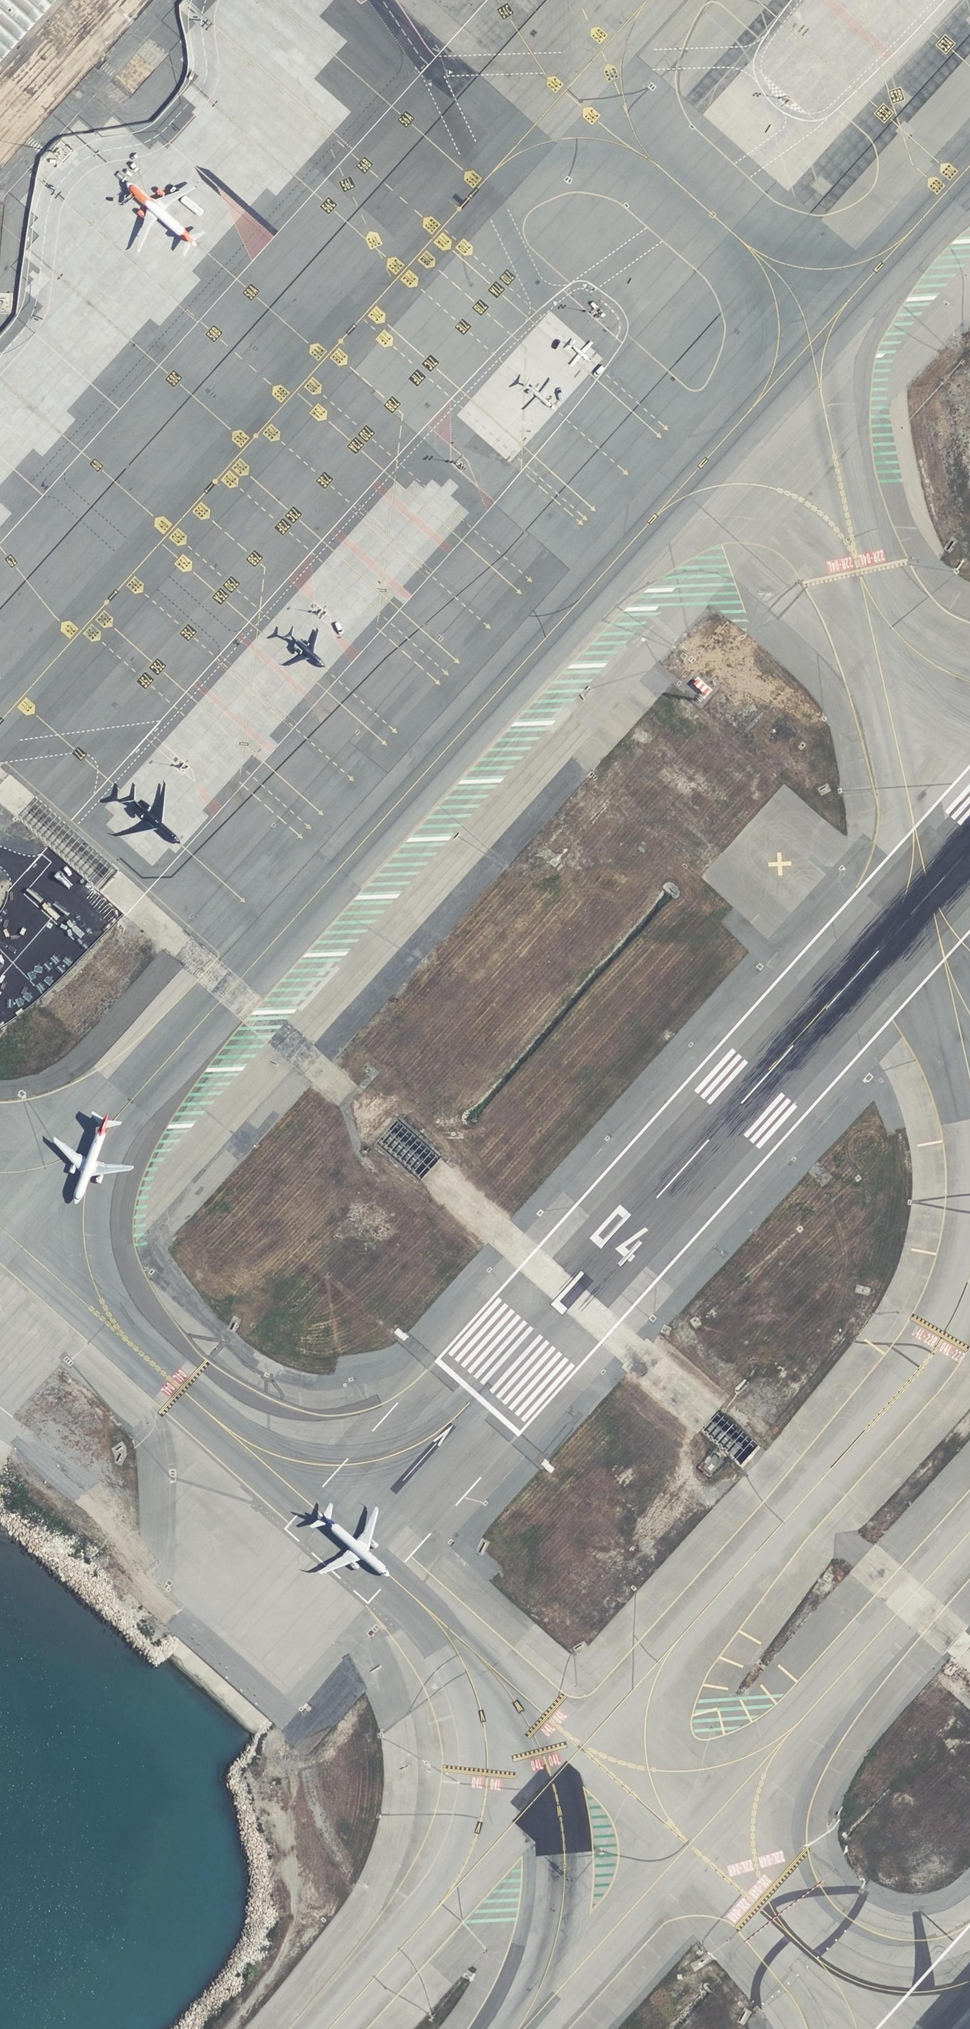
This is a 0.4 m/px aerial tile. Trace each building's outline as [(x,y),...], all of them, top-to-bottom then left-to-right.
[(0,67),(0,169),(148,0),(61,0),(0,67)] [(54,0),(0,0),(0,59),(54,0)] [(713,690),(697,676),(687,685),(703,699),(713,690)]
